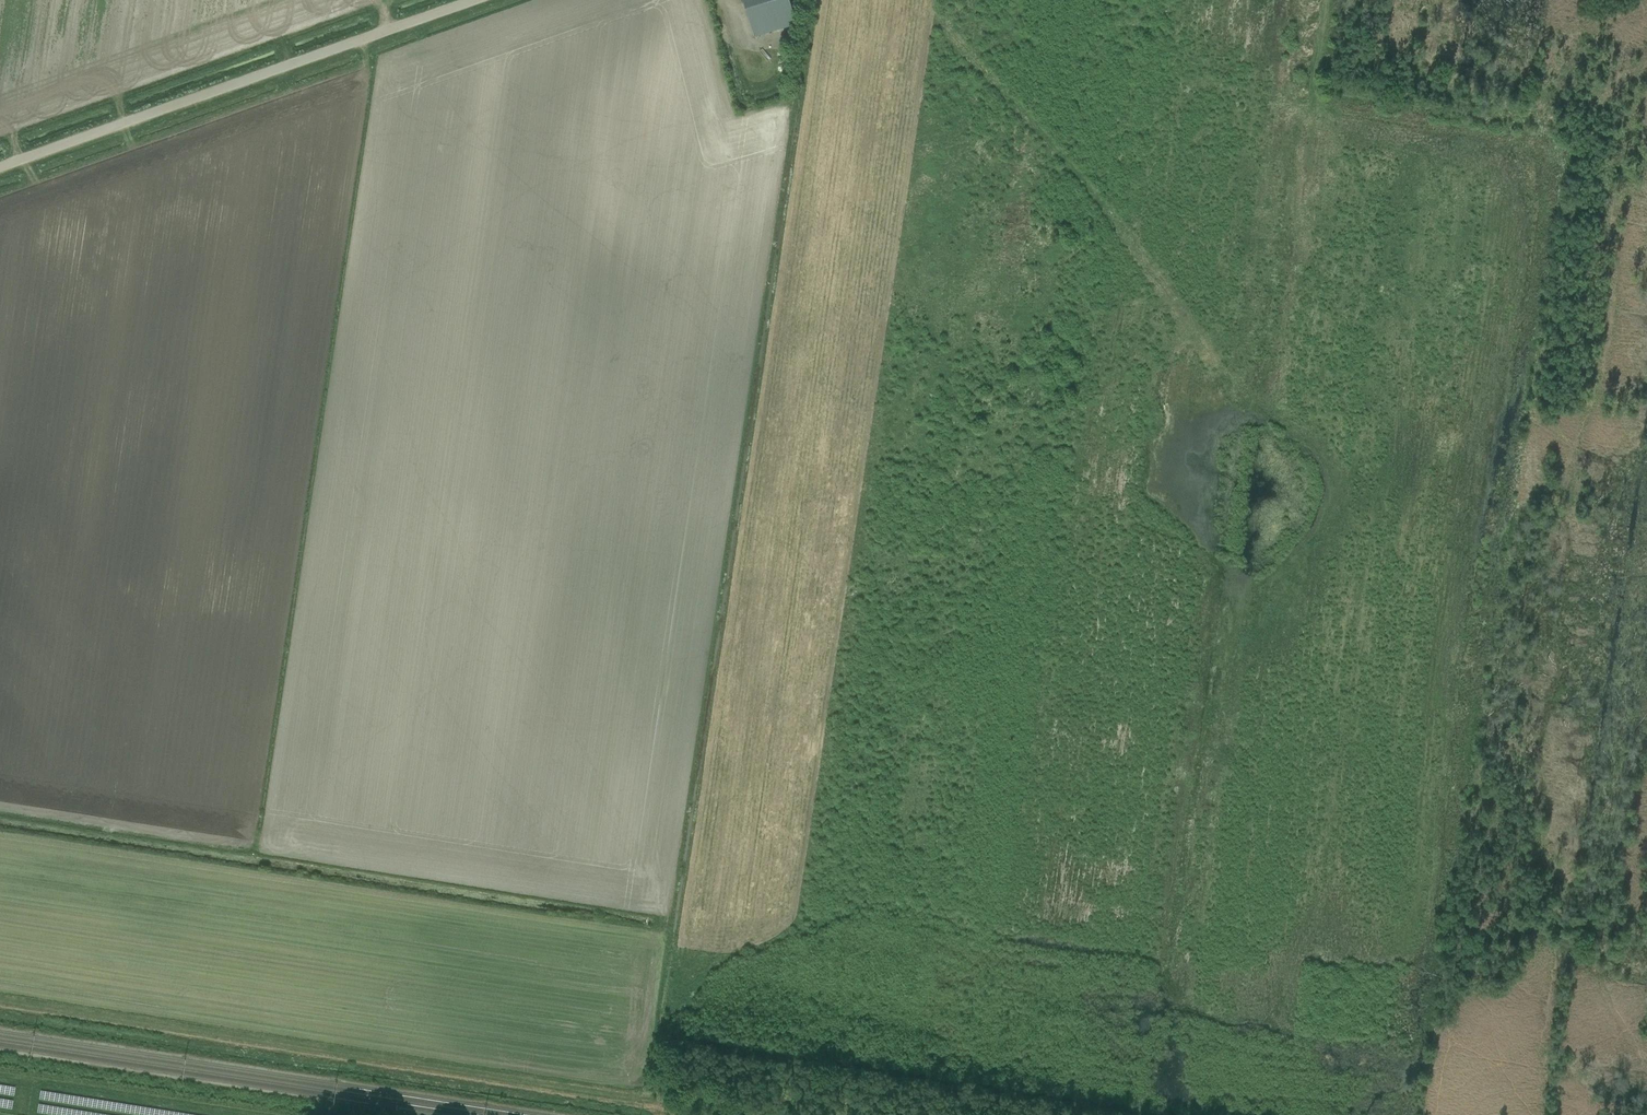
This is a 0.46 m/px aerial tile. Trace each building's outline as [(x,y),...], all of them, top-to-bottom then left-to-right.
[(790,0),(743,0),(755,37),(797,24),(790,0)]
